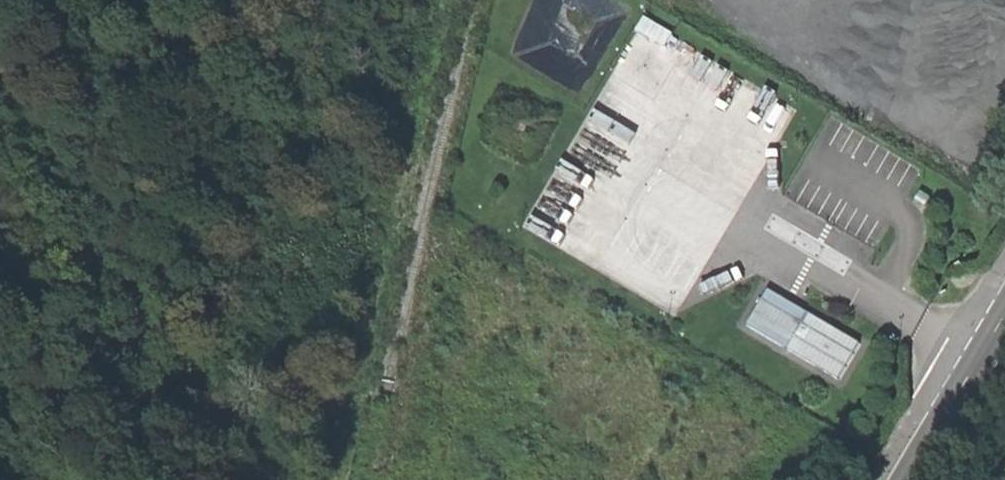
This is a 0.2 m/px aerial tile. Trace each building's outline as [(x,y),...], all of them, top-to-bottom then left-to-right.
[(645,17),(639,30),(667,43),(673,30),(645,17)] [(747,326),(841,376),(862,336),(768,287),(747,326)]
